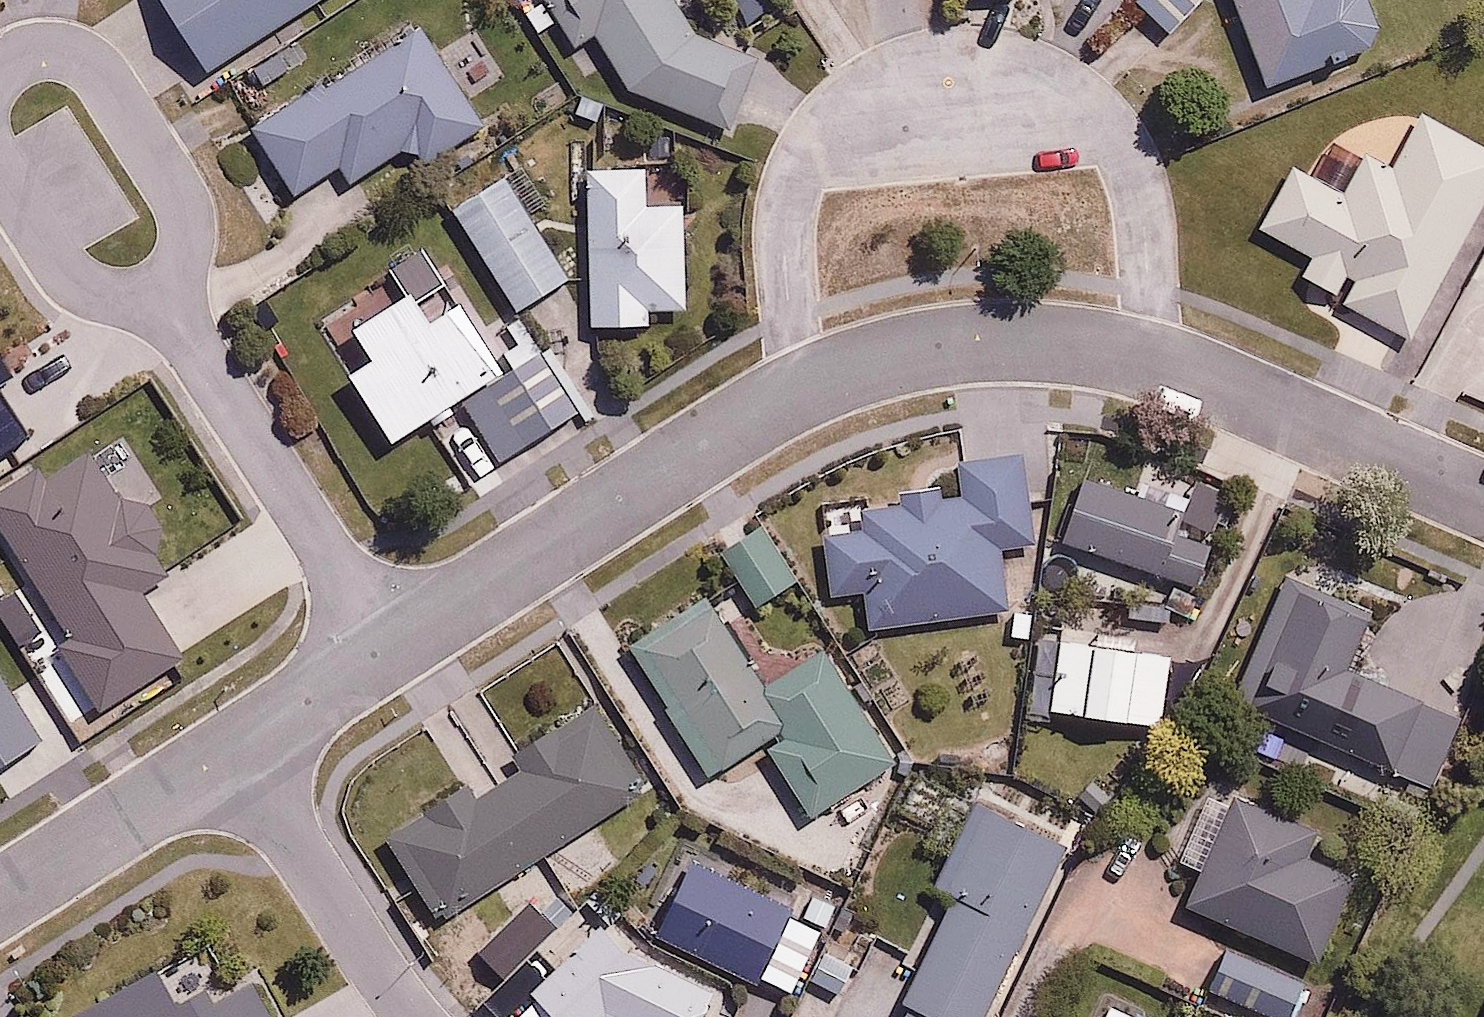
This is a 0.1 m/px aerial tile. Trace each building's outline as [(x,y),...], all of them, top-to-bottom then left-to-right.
[(250,64),(263,84),(289,68),(277,48),(353,0),(169,0),(221,83),(250,64)] [(577,40),(595,30),(628,84),(728,122),(753,56),(697,34),(675,0),(554,0),(577,40)] [(749,19),(775,0),(735,0),(749,19)] [(1172,29),(1202,0),(1144,0),(1172,29)] [(1268,83),(1384,40),(1369,0),(1237,0),(1268,83)] [(428,29),(258,123),(296,190),(344,163),(350,175),(412,141),(421,156),(479,124),(428,29)] [(1422,115),(1394,170),(1364,155),(1344,193),(1293,166),(1260,228),(1314,256),(1303,278),(1415,336),(1483,204),(1483,147),(1422,115)] [(652,302),(691,300),(689,200),(645,201),(644,164),(588,165),(592,321),(653,320),(652,302)] [(507,175),(455,209),(518,307),(570,273),(507,175)] [(411,282),(333,330),(398,436),(465,395),(503,457),(585,406),(532,320),(494,344),(469,303),(437,323),(411,282)] [(957,492),(867,506),(871,532),(827,539),(835,591),(866,587),(871,625),(1012,605),(1003,545),(1038,540),(1025,448),(952,458),(957,492)] [(1185,509),(1088,475),(1066,537),(1200,584),(1215,540),(1179,527),(1185,509)] [(765,526),(725,549),(757,604),(797,581),(765,526)] [(1375,613),(1296,581),(1245,709),(1435,786),(1465,713),(1353,668),(1375,613)] [(708,597),(631,647),(713,772),(764,739),(813,815),(899,759),(826,646),(766,685),(708,597)] [(1172,650),(1061,640),(1054,708),(1166,718),(1172,650)] [(394,836),(444,915),(649,787),(594,699),(519,745),(531,764),(478,796),(466,776),(427,800),(434,811),(394,836)] [(1313,822),(1215,777),(1180,852),(1208,865),(1191,901),(1321,961),(1360,876),(1300,848),(1313,822)] [(979,802),(939,880),(960,890),(895,1016),(979,1016),(1066,847),(979,802)] [(826,922),(698,857),(660,931),(788,996),(826,922)] [(864,949),(835,934),(809,984),(839,1000),(864,949)] [(1233,953),(1216,995),(1270,1016),(1293,1016),(1307,984),(1233,953)] [(1113,1003),(1106,1016),(1145,1016),(1113,1003)]
